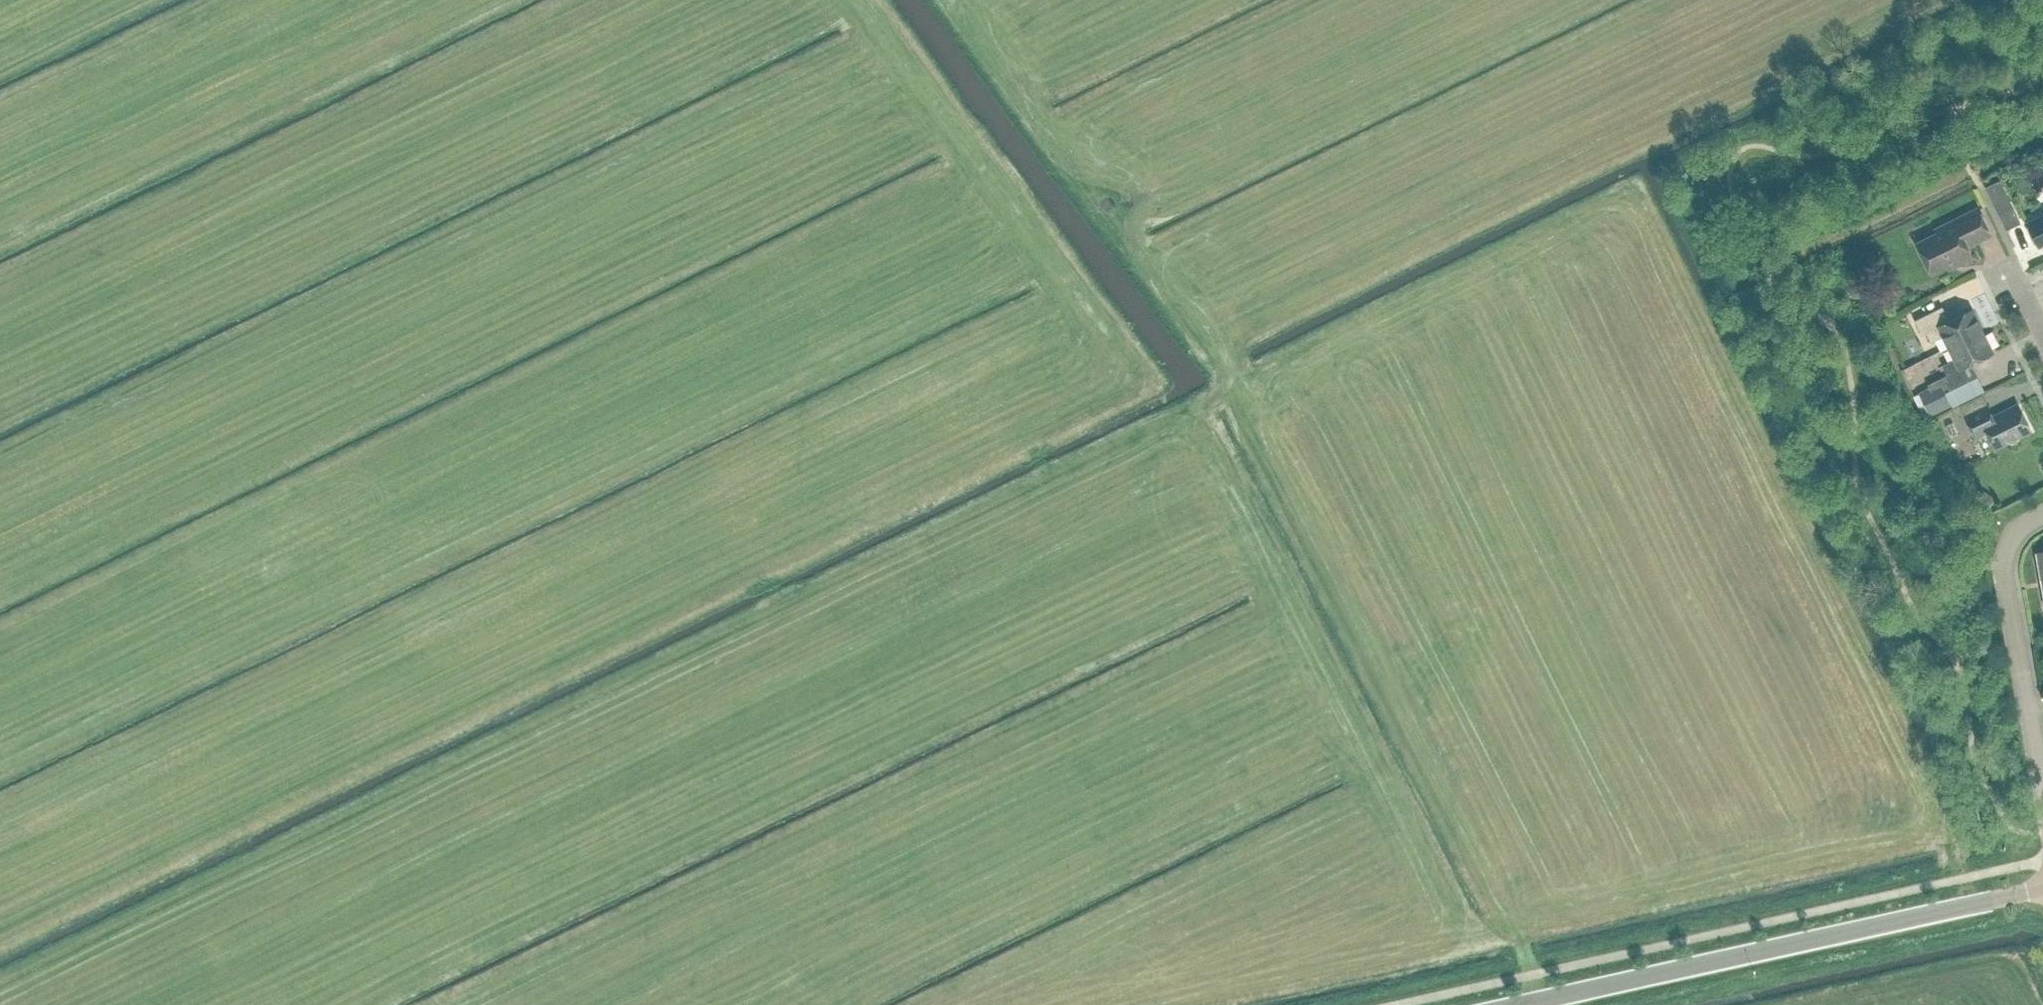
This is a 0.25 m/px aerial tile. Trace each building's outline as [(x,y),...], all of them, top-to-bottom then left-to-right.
[(1999,179),(1984,186),(1997,213),(2013,206),(1999,179)] [(1943,262),(1945,265),(1968,253),(1963,243),(1986,231),(1973,205),(1931,227),(1933,230),(1912,241),(1927,270),(1943,262)] [(2023,219),(2035,243),(2042,239),(2042,209),(2023,219)] [(1938,304),(1910,318),(1917,333),(1922,330),(1927,340),(1940,334),(1946,345),(1978,329),(1967,307),(1945,318),(1938,304)] [(1946,373),(1942,375),(1947,387),(1945,388),(1944,388),(1943,389),(1944,391),(1946,390),(1974,376),(1967,362),(1989,351),(1978,329),(1946,345),(1951,357),(1952,358),(1942,364),(1946,373)] [(1980,373),(1995,371),(1993,357),(1978,359),(1980,373)] [(1929,386),(1918,391),(1929,415),(1951,404),(1944,391),(1943,389),(1933,394),(1929,386)] [(2015,402),(1990,414),(1984,404),(1962,415),(1972,436),(1983,430),(1992,448),(2028,429),(2015,402)]
